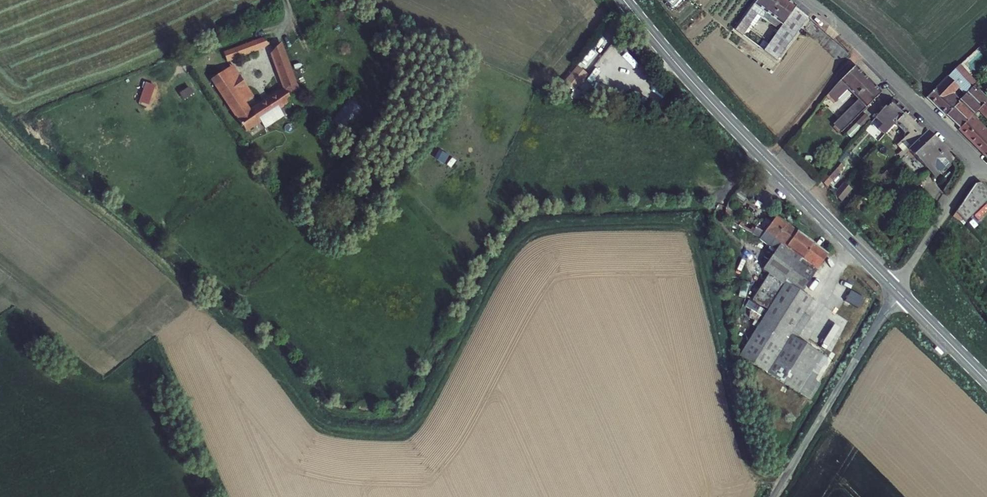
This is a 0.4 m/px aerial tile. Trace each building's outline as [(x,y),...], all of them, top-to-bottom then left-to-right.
[(809,18),(797,8),(799,5),(792,0),(759,0),(757,2),(784,24),(780,28),(763,49),(776,59),(785,47),(809,18)] [(753,7),(760,12),(780,28),(784,24),(757,2),(753,7)] [(753,7),(737,27),(743,32),(760,12),(753,7)] [(265,35),(225,49),(228,59),(267,43),(265,35)] [(284,88),(295,81),(281,45),(281,44),(272,51),(284,88)] [(234,62),(223,70),(232,83),(243,75),(234,62)] [(576,90),(590,73),(578,64),(565,81),(576,90)] [(883,91),(858,64),(843,79),(834,90),(840,95),(849,84),(856,92),(831,119),(843,131),(883,91)] [(955,69),(936,88),(926,98),(957,128),(969,115),(975,108),(983,100),(984,99),(980,96),(971,86),(955,102),(947,95),(964,79),(955,69)] [(238,118),(250,111),(232,83),(223,70),(212,77),(238,118)] [(971,86),(980,96),(986,89),(986,71),(971,86)] [(140,101),(150,104),(157,85),(146,81),(140,101)] [(284,88),(291,99),(302,91),(295,81),(284,88)] [(184,99),(195,94),(191,86),(180,91),(184,99)] [(261,119),(266,127),(282,116),(277,108),(291,99),(284,88),(250,111),(257,121),(261,119)] [(353,98),(334,120),(347,131),(366,110),(353,98)] [(910,111),(898,98),(883,113),(895,126),(900,121),(910,111)] [(975,108),(986,121),(986,104),(983,100),(975,108)] [(245,129),(257,121),(250,111),(238,118),(245,129)] [(902,145),(908,152),(913,147),(929,130),(910,111),(900,121),(913,134),(902,145)] [(862,126),(871,117),(866,113),(858,122),(862,126)] [(969,115),(957,128),(986,159),(986,134),(969,115)] [(922,155),(930,164),(947,147),(929,130),(913,147),(922,155)] [(936,171),(953,154),(947,147),(930,164),(936,171)] [(824,181),(829,186),(846,168),(841,163),(824,181)] [(980,211),(986,204),(986,182),(985,181),(979,180),(975,188),(962,209),(971,219),(980,211)] [(838,196),(843,200),(854,188),(849,184),(838,196)] [(767,234),(773,238),(786,222),(780,217),(767,234)] [(777,241),(800,260),(814,242),(786,222),(773,238),(770,242),(774,245),(777,241)] [(800,293),(828,256),(814,242),(800,260),(777,241),(774,245),(770,242),(773,238),(767,234),(762,241),(777,252),(762,269),(768,275),(751,302),(766,312),(785,283),(800,293)] [(803,314),(812,300),(800,293),(785,283),(766,312),(739,354),(810,399),(820,383),(814,379),(828,359),(797,339),(810,319),(803,314)] [(862,307),(866,296),(851,290),(846,301),(862,307)]
